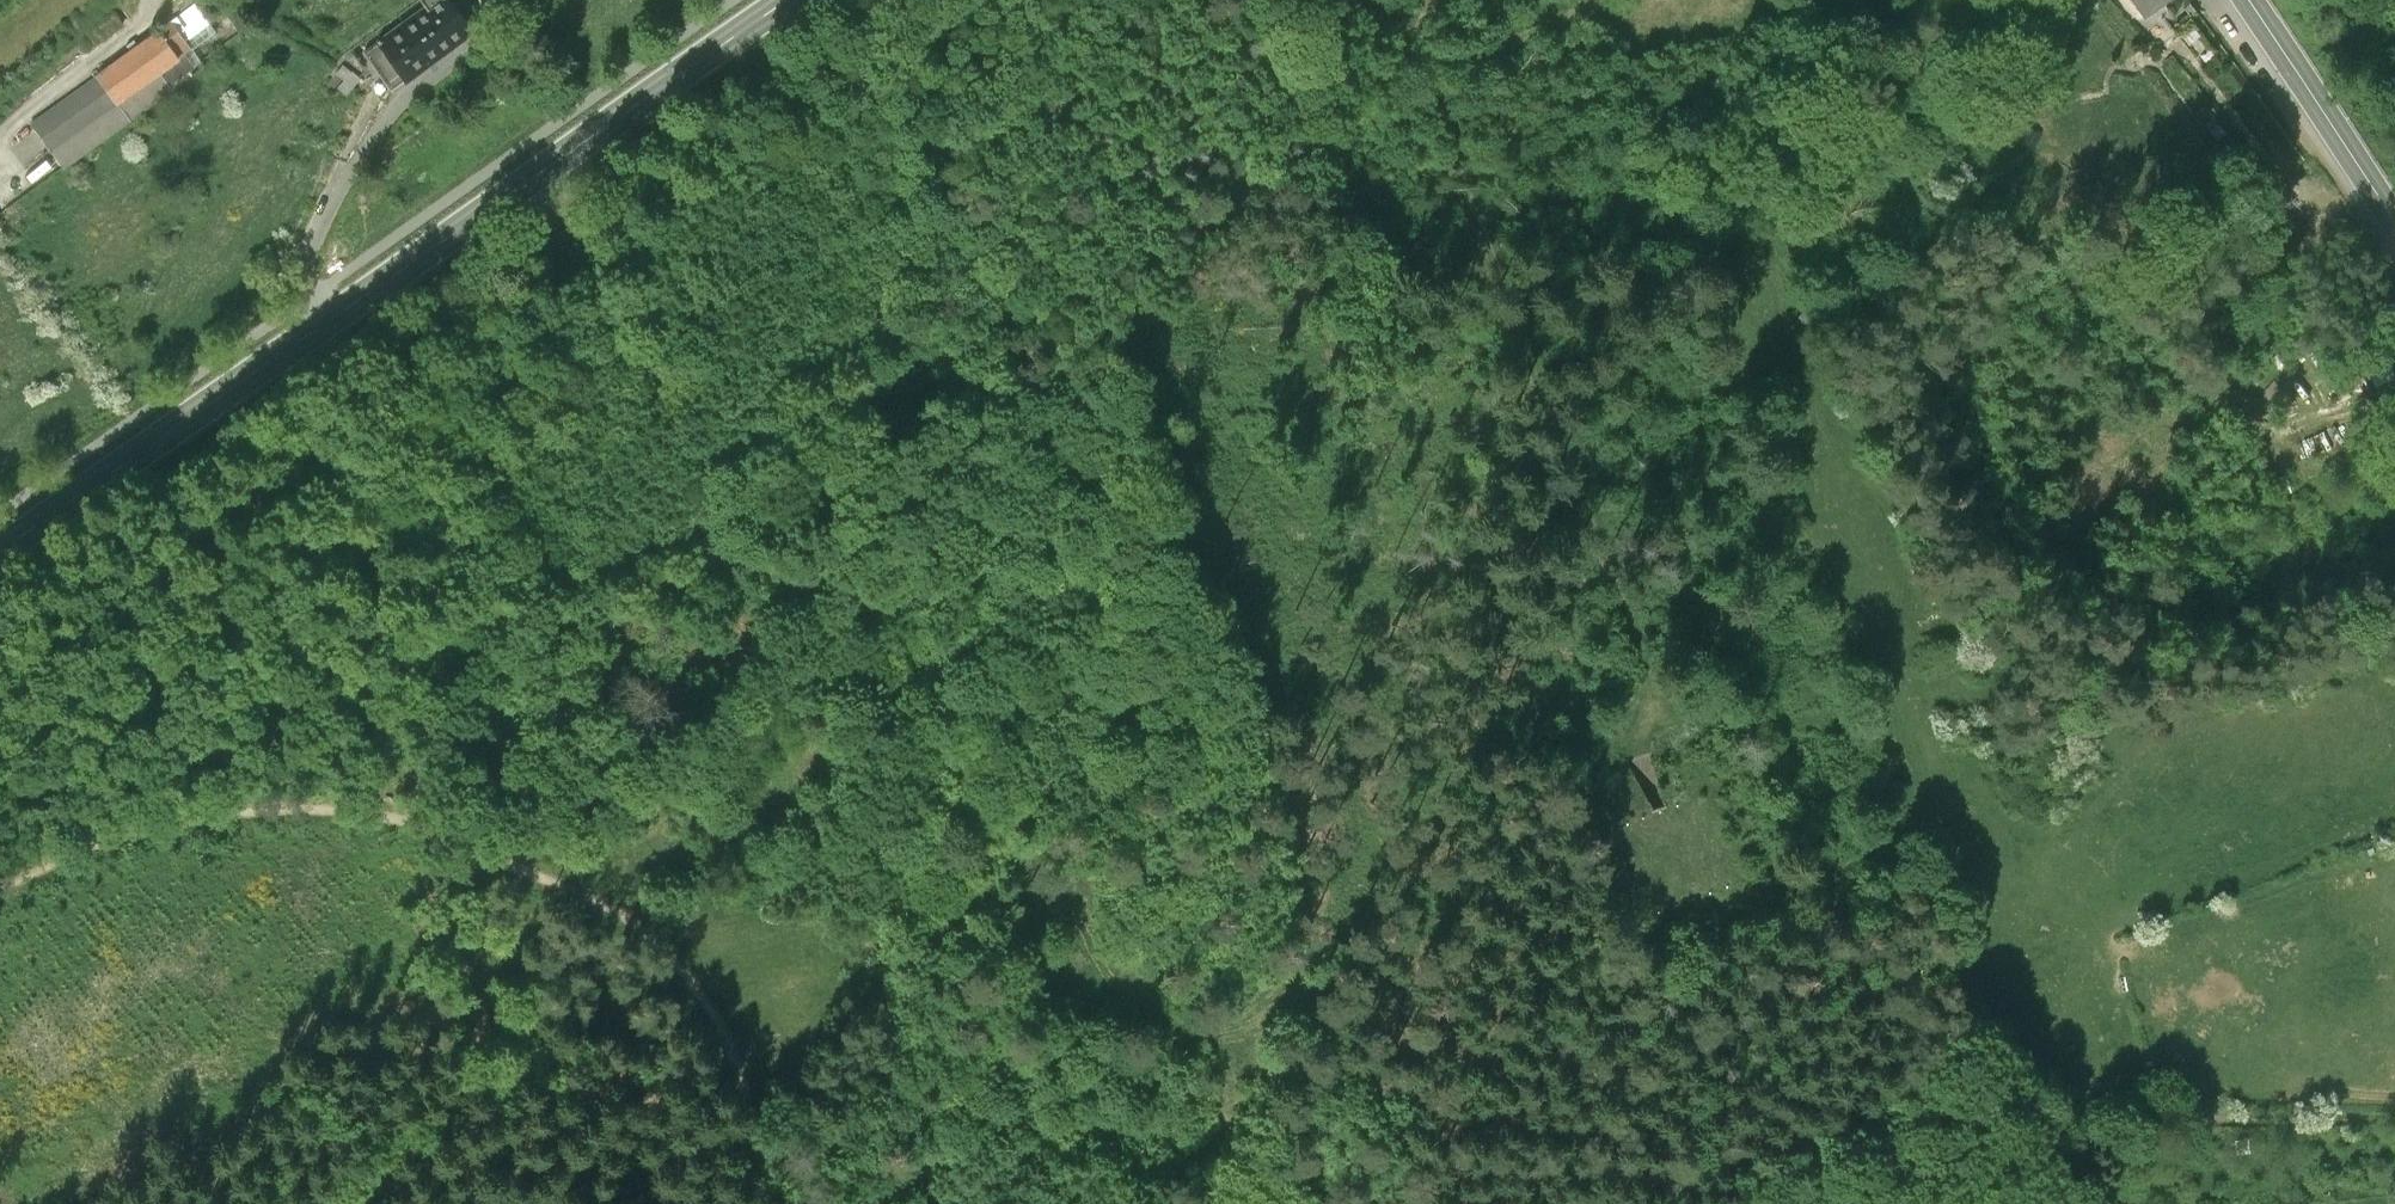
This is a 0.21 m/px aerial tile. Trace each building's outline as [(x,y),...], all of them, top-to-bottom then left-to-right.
[(363,49),(391,88),(469,31),(446,0),(422,0),(425,4),(363,49)] [(2142,17),(2165,0),(2129,0),(2142,17)] [(218,34),(195,2),(31,121),(65,166),(174,87),(171,83),(195,65),(193,62),(199,57),(195,51),(218,34)] [(359,79),(343,65),(337,72),(344,79),(337,86),(346,94),(359,79)]
